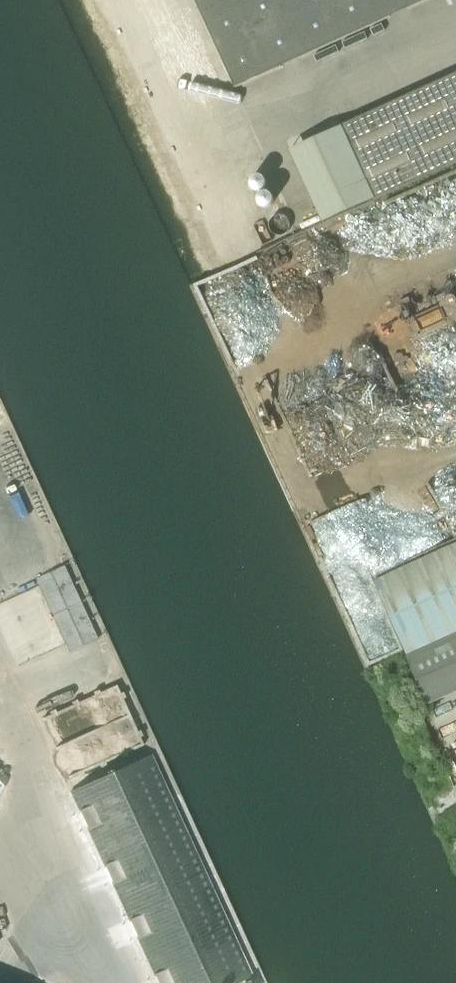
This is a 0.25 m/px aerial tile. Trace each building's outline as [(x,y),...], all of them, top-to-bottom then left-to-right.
[(428,0),(195,0),(235,88),(428,0)] [(374,200),(455,163),(455,73),(341,126),(290,150),(323,224),(374,200)] [(455,635),(455,544),(374,581),(406,658),(455,635)] [(70,606),(54,613),(71,651),(102,637),(69,561),(53,568),(70,606)] [(253,977),(151,757),(70,794),(156,982),(241,982),(253,977)]
